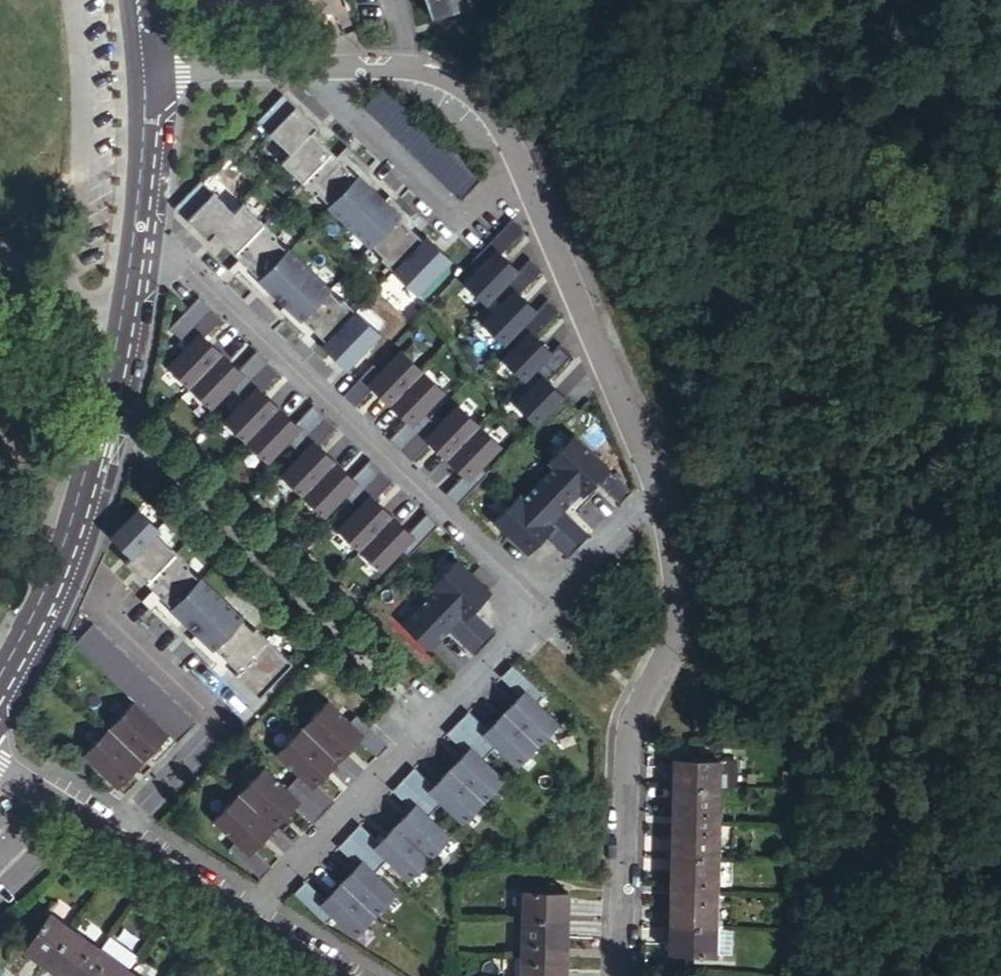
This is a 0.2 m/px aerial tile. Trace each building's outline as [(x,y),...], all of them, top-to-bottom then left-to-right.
[(440,9),(465,0),(437,0),(440,9)] [(481,181),(385,88),(365,109),(461,202),(481,181)] [(381,258),(417,293),(451,258),(425,233),(420,239),(416,235),(398,218),(401,215),(387,202),(372,187),(358,174),(355,176),(336,158),(311,133),(316,128),(284,96),(257,123),(290,154),(282,163),(316,195),(318,193),(329,204),(327,206),(369,247),(372,245),(383,256),(381,258)] [(353,153),(346,147),(336,158),(355,176),(358,174),(372,187),(375,184),(348,158),(353,153)] [(200,182),(175,209),(207,240),(213,234),(239,259),(258,277),(256,279),(270,293),(285,307),(299,320),(302,317),(320,335),(324,338),(319,343),(345,368),(378,333),(341,298),(339,300),(327,290),(330,287),(287,247),(285,249),(273,238),(275,236),(241,204),(233,212),(200,182)] [(390,198),(387,202),(401,215),(398,218),(416,235),(427,224),(418,216),(413,220),(390,198)] [(500,254),(523,230),(512,219),(488,245),(494,250),(462,283),(486,306),(506,285),(512,290),(480,324),(504,347),(523,327),(527,331),(499,360),(523,383),(534,371),(538,375),(512,403),(537,427),(565,398),(547,381),(571,356),(559,345),(552,353),(535,337),(560,311),(548,300),(536,312),(518,294),(540,272),(529,261),(519,272),(500,254)] [(258,277),(239,259),(229,269),(235,275),(240,270),(267,296),(270,293),(256,279),(258,277)] [(402,550),(409,556),(440,524),(428,513),(409,532),(375,500),(393,481),(371,460),(353,479),(318,446),(336,428),(314,407),(297,425),(262,392),(280,374),(257,352),(241,370),(206,337),(223,319),(200,297),(171,328),(188,344),(167,366),(212,410),(233,388),(244,398),(223,420),(269,464),(290,442),(301,452),(280,474),(325,518),(347,496),(358,506),(336,529),(381,572),(402,550)] [(310,346),(320,335),(302,317),(299,320),(285,307),(282,311),(305,332),(300,337),(310,346)] [(373,365),(344,395),(356,406),(372,389),(407,422),(390,439),(412,461),(429,443),(463,475),(446,493),(457,504),(488,473),(481,466),(501,445),(456,402),(436,423),(424,411),(444,391),(400,349),(379,370),(373,365)] [(632,491),(575,435),(547,463),(552,468),(524,496),(522,493),(494,521),(527,553),(545,535),(568,558),(591,535),(565,510),(581,494),(583,496),(596,483),(618,505),(632,491)] [(159,532),(137,510),(110,538),(131,558),(125,564),(152,590),(171,608),(169,610),(182,623),(195,635),(212,651),(214,648),(232,666),(238,671),(234,675),(259,698),(291,664),(254,629),(252,631),(241,620),(242,618),(200,578),(199,579),(186,568),(188,565),(156,535),(159,532)] [(490,592),(456,560),(429,588),(432,592),(401,625),(429,652),(448,632),(474,656),(495,633),(472,612),(490,592)] [(171,608),(152,590),(141,601),(153,613),(157,609),(177,628),(182,623),(169,610),(171,608)] [(195,722),(92,624),(73,644),(133,702),(166,733),(175,742),(195,722)] [(212,651),(195,635),(190,640),(216,665),(212,669),(221,677),(232,666),(214,648),(212,651)] [(307,883),(295,896),(326,925),(332,919),(353,939),(395,895),(374,875),(386,863),(407,883),(449,838),(429,819),(440,806),(461,826),(504,781),(484,761),(494,750),(515,769),(557,725),(537,705),(543,698),(512,668),(500,680),(518,696),(486,730),(468,713),(447,736),(464,752),(432,786),(415,769),(392,793),(410,810),(378,843),(360,826),(338,849),(356,867),(324,900),(307,883)] [(263,766),(211,820),(234,842),(228,848),(260,879),(272,868),(252,849),(295,805),(314,824),(335,801),(316,783),(358,740),(377,758),(388,747),(357,716),(351,723),(328,701),(276,754),(298,776),(286,788),(263,766)] [(166,733),(133,702),(82,754),(114,786),(166,733)] [(667,788),(712,788),(712,763),(666,762),(667,788)] [(712,822),(712,788),(667,788),(667,822),(712,822)] [(712,858),(712,822),(667,822),(667,858),(712,858)] [(667,893),(712,893),(712,858),(667,858),(667,893)] [(523,892),(523,922),(568,923),(569,893),(523,892)] [(667,893),(667,929),(712,929),(712,893),(667,893)] [(23,946),(46,962),(72,927),(49,910),(23,946)] [(522,956),(567,957),(568,923),(523,922),(522,956)] [(46,962),(65,975),(79,975),(100,946),(72,927),(46,962)] [(712,929),(667,929),(667,954),(712,955),(712,929)] [(129,966),(100,946),(79,975),(122,975),(129,966)] [(521,975),(566,975),(567,957),(522,956),(521,975)] [(122,975),(143,975),(129,966),(122,975)]
